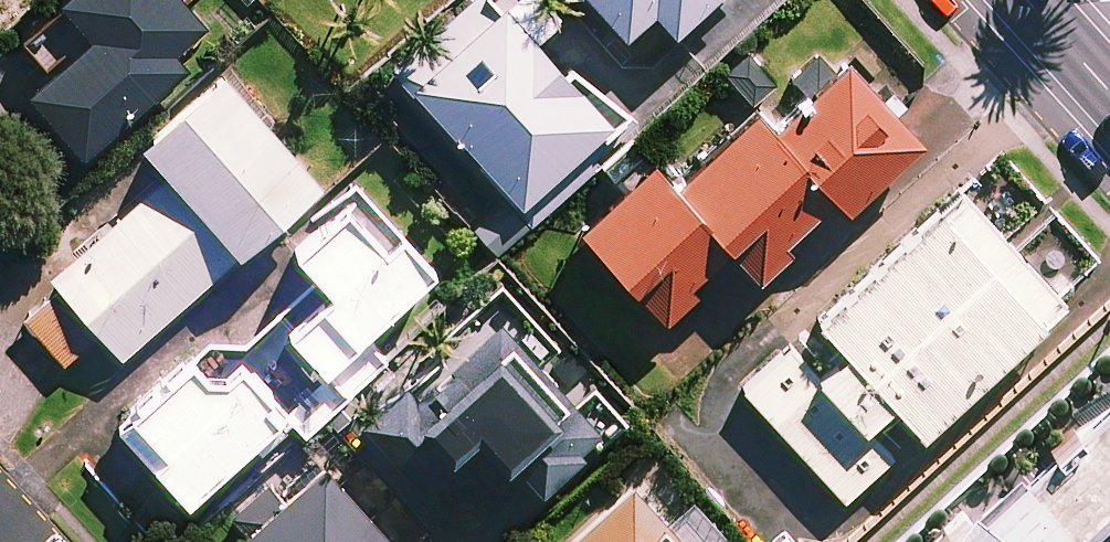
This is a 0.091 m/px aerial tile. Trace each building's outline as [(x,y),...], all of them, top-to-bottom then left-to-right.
[(18,0),(0,0),(0,16),(18,0)] [(204,16),(191,0),(71,0),(99,33),(36,86),(85,145),(189,57),(175,40),(204,16)] [(401,66),(526,195),(618,107),(541,27),(561,7),(554,0),(470,0),(401,66)] [(626,25),(654,0),(604,0),(626,25)] [(676,23),(702,0),(656,0),(676,23)] [(711,67),(750,108),(679,175),(656,151),(584,220),(635,274),(630,279),(662,314),(698,279),(692,273),(729,238),(760,271),(788,244),(782,237),(834,187),(848,201),(923,130),(848,52),(840,61),(821,41),(783,76),(745,36),(711,67)] [(322,171),(225,64),(145,136),(172,165),(55,272),(63,281),(25,315),(66,360),(102,327),(124,351),(322,171)] [(1065,295),(962,183),(820,312),(849,343),(818,371),(791,343),(745,385),(845,495),(893,451),(865,421),(895,394),(923,424),(1065,295)] [(301,288),(250,337),(202,337),(114,411),(184,494),(257,433),(264,441),(291,418),(305,434),(319,420),(383,359),(359,334),(434,263),(360,185),(298,245),(334,283),(315,302),(301,288)] [(498,432),(542,480),(589,437),(597,445),(629,416),(592,375),(580,386),(547,350),(558,339),(501,276),(436,336),(441,343),(405,376),(366,412),(377,424),(362,439),(404,485),(420,471),(436,489),(498,432)] [(981,473),(952,501),(960,510),(926,541),(1078,541),(1109,512),(1109,370),(990,482),(981,473)] [(285,487),(273,473),(231,510),(250,532),(259,541),(407,541),(327,450),(285,487)] [(646,458),(558,539),(560,541),(737,541),(693,494),(685,501),(646,458)]
